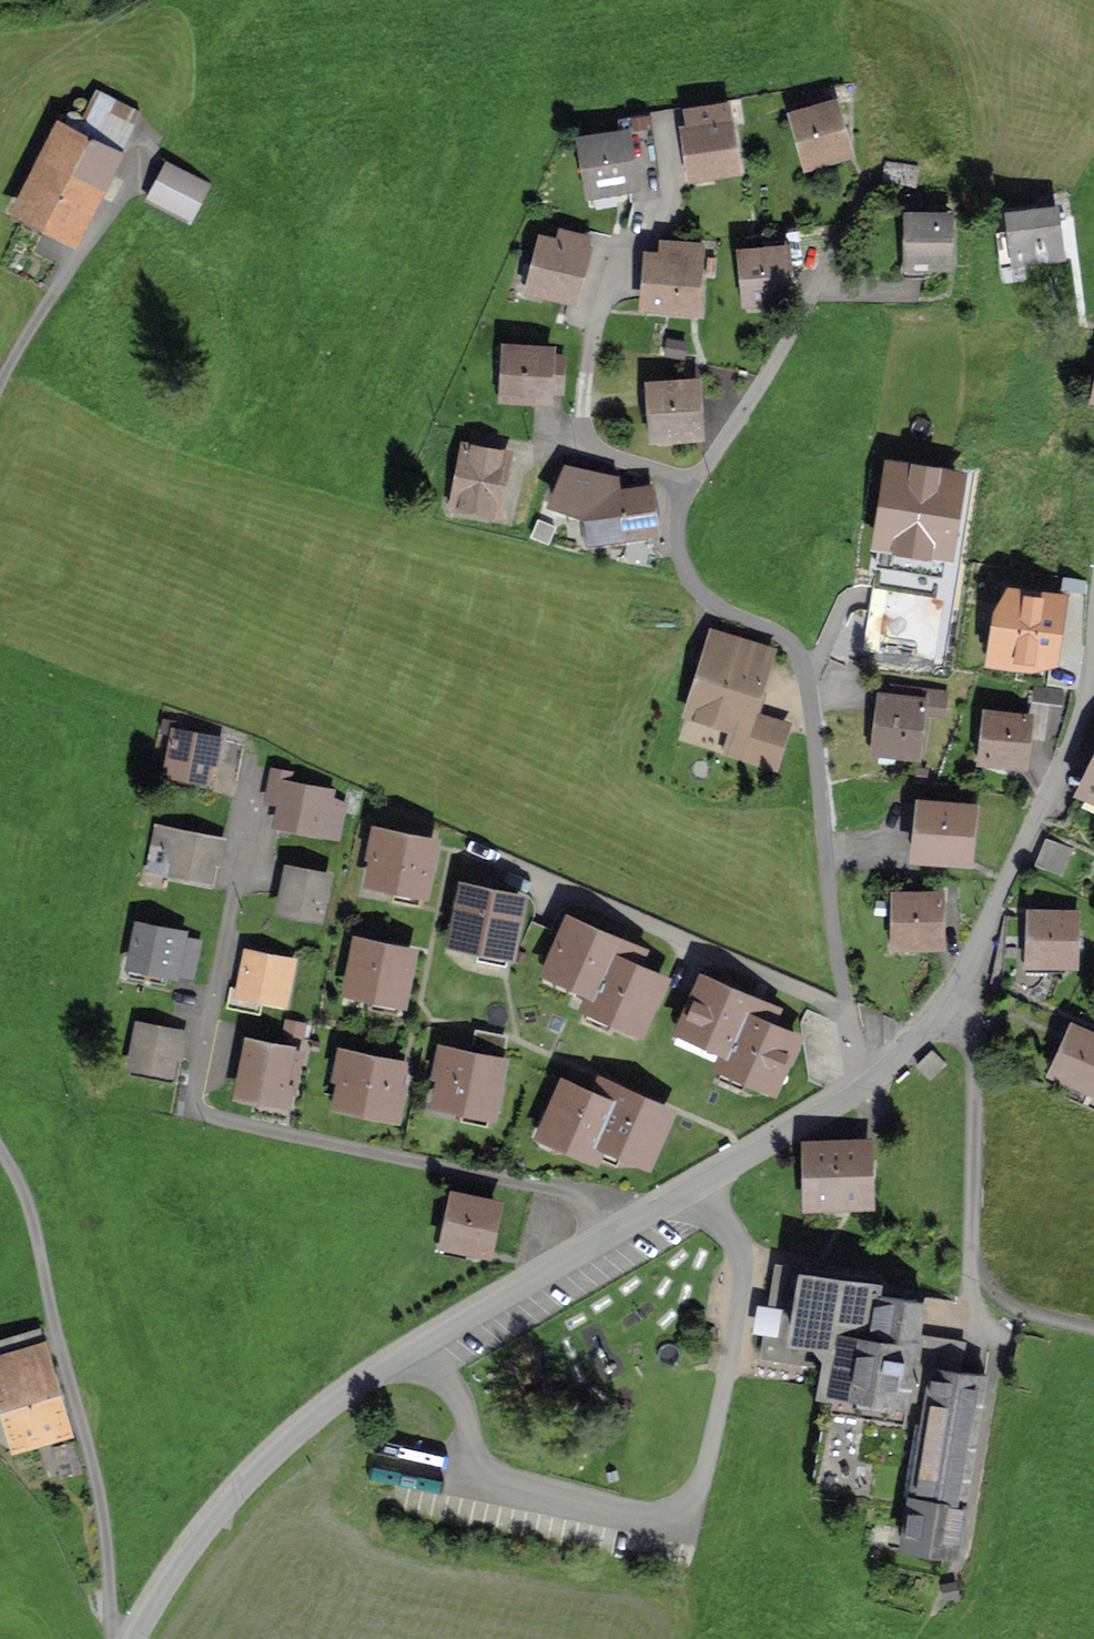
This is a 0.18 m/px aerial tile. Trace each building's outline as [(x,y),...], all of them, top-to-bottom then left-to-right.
[(67,130),(26,215),(82,242),(143,118),(106,100),(87,140),(67,130)] [(789,120),(805,173),(847,160),(831,108),(789,120)] [(685,119),(693,182),(739,177),(731,113),(685,119)] [(580,147),(587,201),(634,195),(627,142),(580,147)] [(171,166),(155,196),(199,219),(215,190),(171,166)] [(1003,220),(1011,270),(1066,261),(1058,212),(1003,220)] [(903,224),(904,273),(949,272),(948,223),(903,224)] [(537,243),(525,294),(575,305),(587,254),(537,243)] [(792,254),(735,257),(738,305),(795,301),(792,254)] [(648,256),(644,320),(693,324),(697,260),(648,256)] [(505,356),(502,405),(554,407),(556,358),(505,356)] [(1085,412),(1093,414),(1093,375),(1085,412)] [(701,444),(698,390),(646,393),(649,448),(701,444)] [(500,524),(513,459),(462,450),(449,515),(500,524)] [(886,451),(871,544),(955,557),(970,464),(886,451)] [(592,467),(570,468),(571,486),(593,484),(592,467)] [(582,504),(587,553),(659,545),(654,496),(582,504)] [(998,581),(990,662),(1063,668),(1070,587),(998,581)] [(710,636),(678,750),(778,778),(792,730),(755,720),(774,654),(710,636)] [(877,708),(872,757),(919,762),(924,713),(877,708)] [(986,718),(977,768),(1024,776),(1033,725),(986,718)] [(172,738),(163,780),(215,792),(224,749),(172,738)] [(1080,797),(1093,803),(1093,768),(1080,797)] [(286,786),(276,830),(317,839),(327,795),(286,786)] [(920,812),(916,864),(969,869),(974,816),(920,812)] [(160,834),(150,878),(214,892),(224,848),(160,834)] [(378,836),(366,889),(421,901),(433,848),(378,836)] [(289,871),(279,915),(323,924),(332,880),(289,871)] [(460,888),(446,949),(510,964),(524,902),(460,888)] [(891,904),(890,957),(944,958),(945,905),(891,904)] [(1025,923),(1024,972),(1076,973),(1077,924),(1025,923)] [(134,925),(123,976),(173,987),(185,936),(134,925)] [(547,979),(604,1004),(622,965),(628,950),(571,925),(547,979)] [(355,943),(342,998),(401,1012),(413,956),(355,943)] [(242,955),(233,999),(282,1010),(292,966),(242,955)] [(668,985),(622,965),(604,1004),(596,1021),(642,1042),(668,985)] [(682,1034),(734,1059),(752,1021),(758,1007),(707,983),(682,1034)] [(801,1045),(752,1021),(734,1059),(727,1073),(776,1096),(801,1045)] [(140,1024),(128,1079),(170,1088),(182,1034),(140,1024)] [(1047,1084),(1093,1103),(1093,1039),(1070,1029),(1047,1084)] [(247,1042),(234,1105),(282,1115),(295,1052),(247,1042)] [(440,1051),(428,1109),(495,1123),(508,1065),(440,1051)] [(345,1056),(333,1114),(395,1126),(407,1069),(345,1056)] [(598,1163),(604,1149),(620,1112),(568,1089),(546,1140),(598,1163)] [(625,1100),(620,1112),(604,1149),(653,1169),(674,1121),(625,1100)] [(802,1151),(804,1213),(875,1211),(873,1149),(802,1151)] [(452,1197),(441,1252),(490,1262),(501,1208),(452,1197)] [(881,1287),(797,1274),(795,1292),(770,1288),(759,1361),(819,1370),(814,1403),(826,1405),(813,1489),(869,1497),(874,1466),(858,1463),(865,1422),(905,1428),(912,1375),(919,1332),(924,1303),(880,1297),(881,1287)] [(919,1332),(912,1375),(927,1377),(900,1552),(958,1561),(986,1376),(959,1371),(964,1339),(919,1332)] [(0,1369),(0,1375),(23,1448),(74,1432),(49,1353),(0,1369)]
